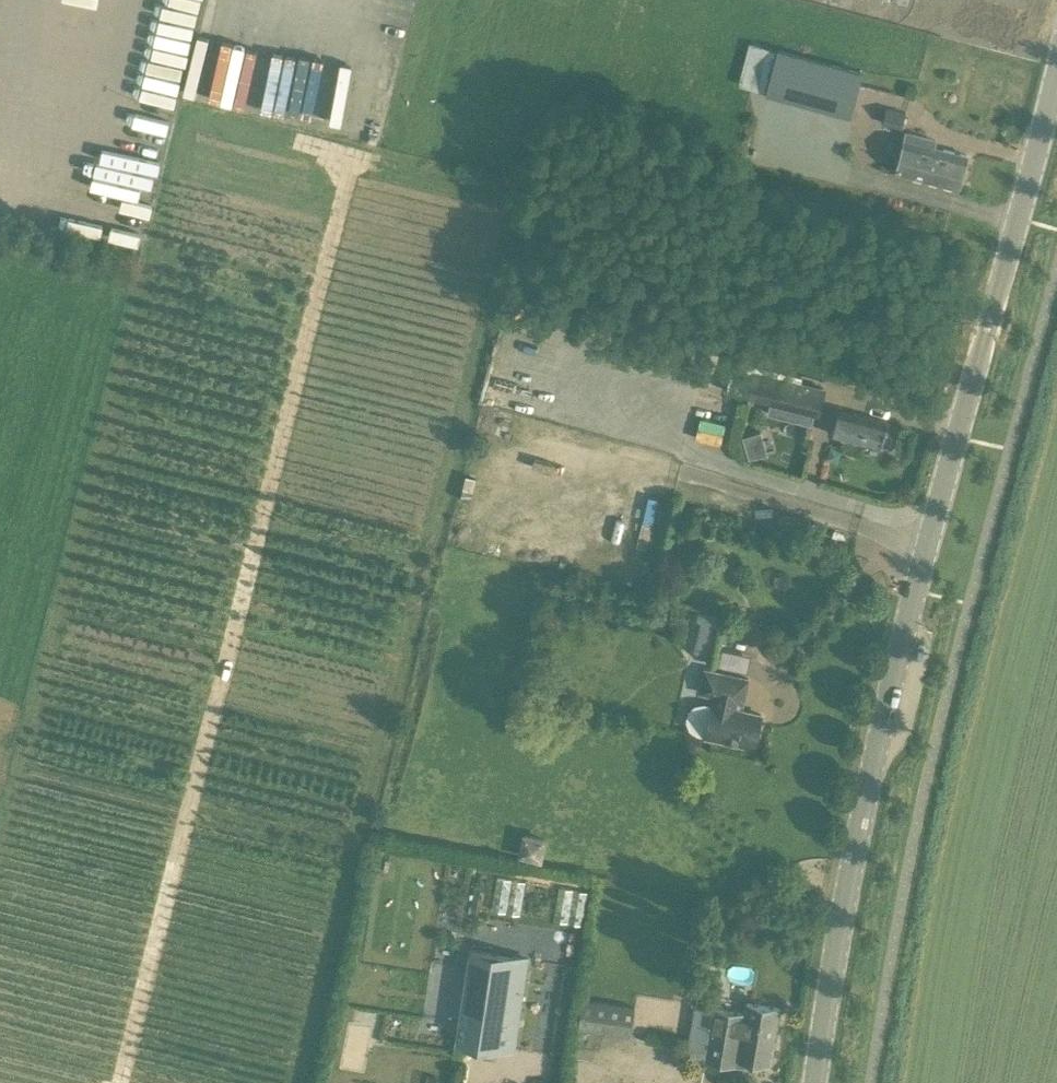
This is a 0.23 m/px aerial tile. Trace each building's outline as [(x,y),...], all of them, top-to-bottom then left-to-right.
[(238,104),(251,46),(209,37),(196,95),(238,104)] [(863,71),(779,49),(766,94),(851,116),(863,71)] [(136,82),(124,151),(162,158),(174,88),(136,82)] [(907,113),(887,109),(883,123),(902,129),(907,113)] [(959,188),(966,157),(935,149),(937,139),(908,130),(904,142),(897,172),(959,188)] [(780,376),(734,364),(727,391),(772,403),(772,404),(817,415),(825,387),(780,375),(780,376)] [(893,435),(886,428),(887,422),(843,410),(836,435),(880,448),(881,446),(890,444),(893,435)] [(780,418),(776,435),(794,439),(798,422),(780,418)] [(647,493),(636,539),(653,543),(664,497),(647,493)] [(699,611),(697,619),(701,620),(694,651),(710,655),(718,615),(699,611)] [(706,737),(754,747),(757,730),(761,715),(734,709),(736,701),(742,702),(747,679),(705,670),(700,693),(716,696),(714,705),(713,705),(709,720),(706,737)] [(521,832),(516,854),(540,859),(545,837),(521,832)] [(529,959),(468,949),(456,1040),(515,1049),(529,959)] [(583,998),(578,1025),(629,1035),(634,1007),(583,998)] [(745,1065),(745,1060),(771,1063),(781,1007),(747,1001),(745,1012),(715,1007),(706,1059),(745,1065)]
